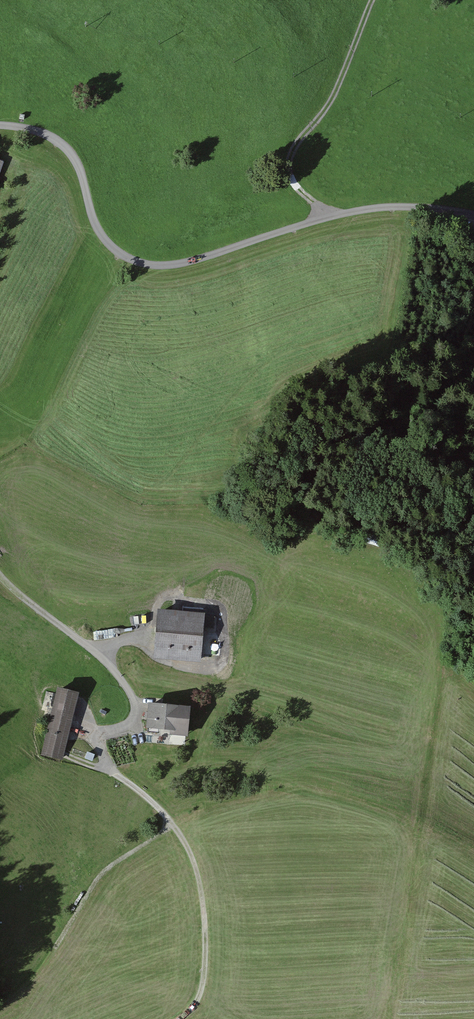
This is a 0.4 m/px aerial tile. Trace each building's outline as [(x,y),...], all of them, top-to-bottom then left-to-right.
[(201,612),(155,608),(151,653),(197,657),(201,612)] [(77,694),(54,689),(41,755),(64,759),(77,694)] [(188,708),(145,704),(142,731),(186,735),(188,708)]
